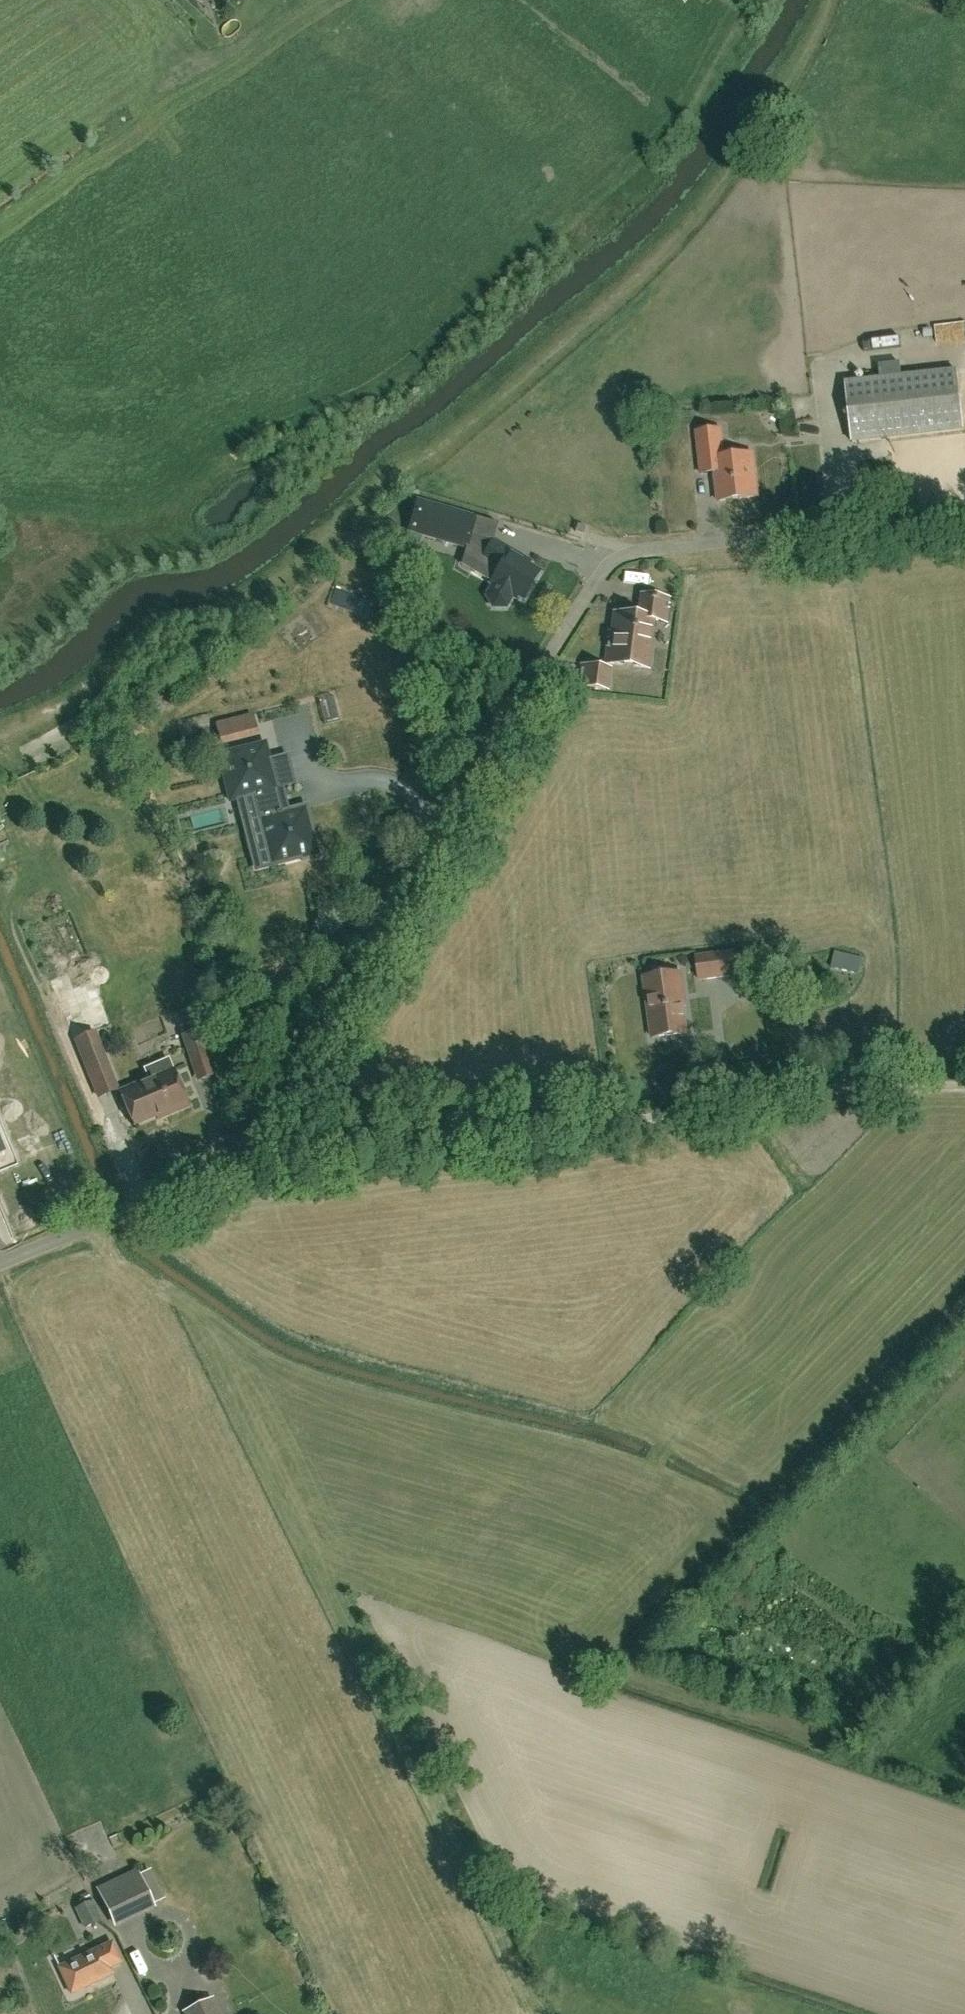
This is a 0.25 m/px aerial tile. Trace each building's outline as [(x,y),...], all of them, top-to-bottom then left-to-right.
[(958,372),(847,384),(853,444),(964,432),(958,372)] [(720,502),(759,498),(754,455),(724,458),(721,430),(697,433),(702,475),(717,473),(720,502)] [(470,535),(492,541),(497,524),(417,503),(408,534),(466,548),(470,535)] [(513,594),(523,600),(539,574),(528,566),(529,563),(492,541),(483,558),(499,568),(492,581),(495,583),(487,596),(493,607),(505,607),(513,594)] [(665,621),(668,599),(642,596),(639,616),(615,613),(612,633),(610,633),(606,663),(647,668),(653,620),(665,621)] [(608,669),(582,666),(580,686),(606,689),(608,669)] [(219,726),(224,746),(266,734),(261,714),(219,726)] [(272,866),(318,854),(306,808),(283,814),(266,744),(219,756),(231,802),(254,796),(272,866)] [(696,957),(699,980),(735,976),(732,952),(696,957)] [(681,993),(684,993),(681,973),(644,978),(652,1038),(687,1033),(681,993)] [(71,1030),(91,1078),(100,1098),(118,1090),(89,1022),(71,1030)] [(197,1079),(215,1073),(200,1027),(182,1033),(197,1079)] [(188,1106),(173,1070),(169,1060),(144,1070),(149,1080),(121,1092),(135,1125),(168,1111),(170,1114),(188,1106)] [(133,1866),(101,1882),(119,1919),(152,1904),(133,1866)] [(86,1928),(101,1921),(92,1902),(77,1910),(86,1928)] [(113,1942),(61,1966),(73,1991),(114,1972),(111,1966),(122,1961),(113,1942)] [(186,2011),(187,2013),(220,2013),(212,1998),(186,2011)]
